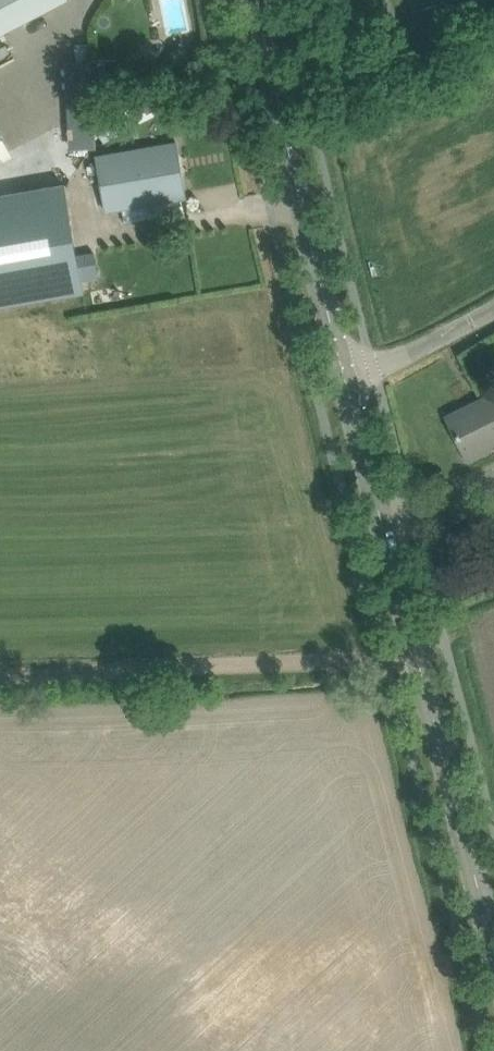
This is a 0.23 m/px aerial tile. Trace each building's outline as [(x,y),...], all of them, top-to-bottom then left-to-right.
[(64,0),(0,0),(0,33),(64,0)] [(89,43),(76,44),(77,61),(89,60),(90,60),(89,43)] [(153,56),(122,73),(134,95),(164,78),(153,56)] [(73,139),(51,93),(0,118),(0,161),(23,150),(28,161),(73,139)] [(125,109),(97,124),(106,142),(134,127),(125,109)] [(177,142),(155,146),(97,156),(106,210),(186,196),(177,142)] [(0,194),(0,306),(84,291),(65,183),(0,194)] [(481,400),(448,416),(470,459),(491,448),(489,444),(493,442),(493,393),(481,400)]
